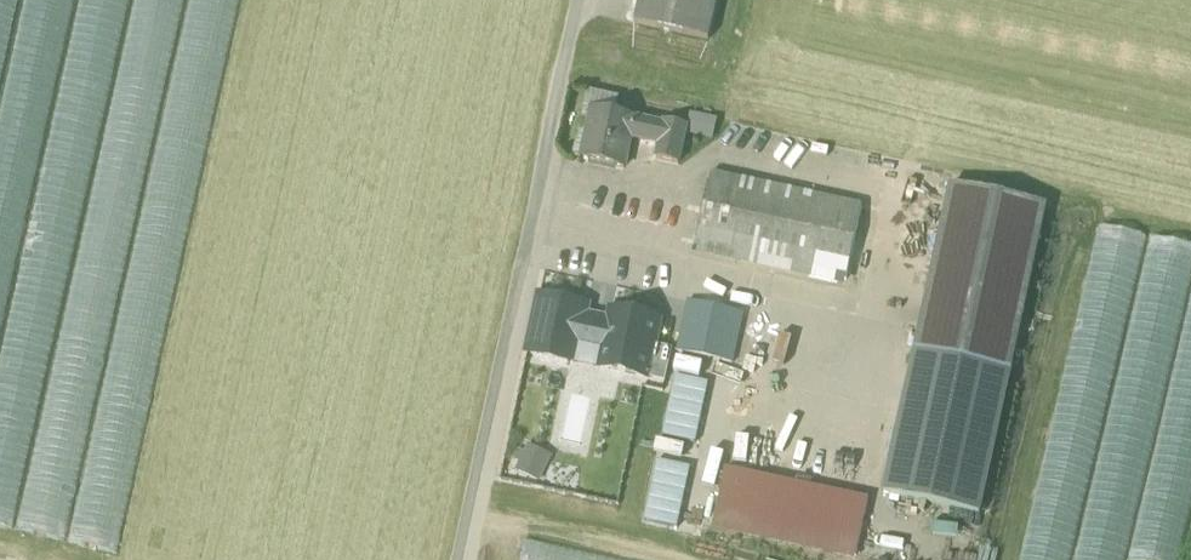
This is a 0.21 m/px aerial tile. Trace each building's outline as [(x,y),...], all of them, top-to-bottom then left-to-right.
[(108,558),(235,0),(0,0),(0,534),(108,558)] [(708,40),(717,0),(640,0),(635,24),(708,40)] [(594,107),(615,113),(619,98),(587,91),(573,157),(580,158),(594,107)] [(622,168),(630,138),(636,119),(615,113),(594,107),(580,158),(622,168)] [(690,113),(687,125),(691,126),(688,136),(713,141),(718,120),(690,113)] [(664,126),(636,119),(630,138),(659,146),(656,159),(680,165),(688,136),(691,126),(687,125),(666,119),(664,126)] [(697,247),(848,280),(864,207),(712,175),(697,247)] [(914,352),(1011,373),(1047,206),(950,186),(914,352)] [(1095,228),(1021,559),(1183,559),(1190,525),(1190,249),(1095,228)] [(848,280),(697,247),(695,257),(846,290),(848,280)] [(589,308),(540,298),(528,352),(578,363),(581,348),(602,353),(599,368),(649,379),(656,346),(661,324),(611,313),(609,321),(588,316),(589,308)] [(680,352),(733,364),(744,314),(691,303),(680,352)] [(656,346),(649,379),(666,382),(673,350),(656,346)] [(1011,373),(914,352),(883,494),(980,515),(1011,373)] [(678,360),(677,375),(696,377),(698,362),(678,360)] [(663,437),(696,445),(709,384),(676,377),(663,437)] [(520,463),(516,471),(539,482),(551,457),(529,446),(525,454),(518,451),(514,460),(520,463)] [(690,468),(657,461),(644,522),(677,529),(690,468)] [(726,470),(714,526),(855,556),(867,500),(726,470)] [(522,544),(518,559),(598,559),(522,544)]
